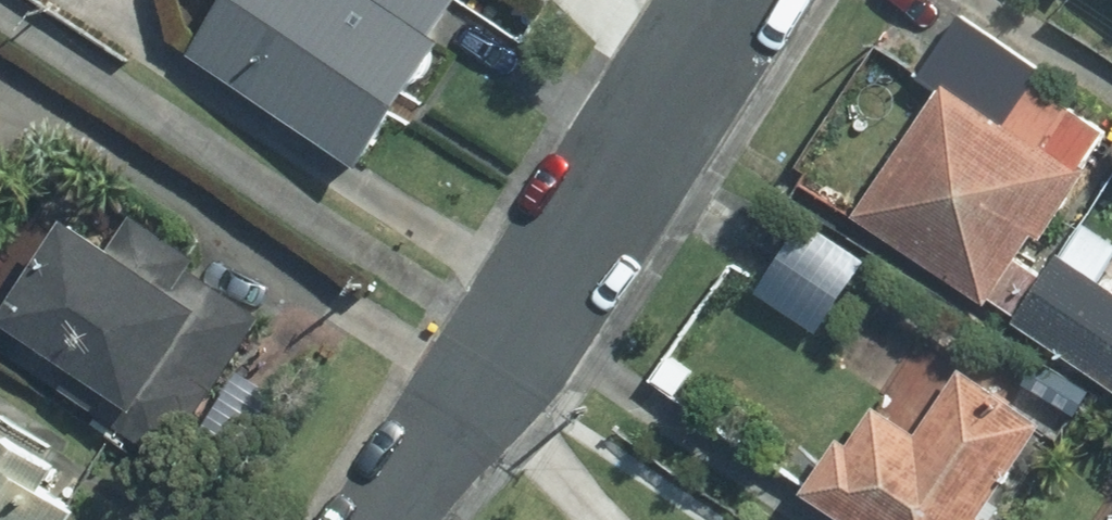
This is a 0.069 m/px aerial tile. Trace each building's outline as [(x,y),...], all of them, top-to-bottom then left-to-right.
[(188,55),(374,178),(493,0),(224,0),(188,55)] [(945,88),(863,212),(992,298),(996,292),(1024,312),(1047,277),(1021,258),(1040,230),(1047,235),(1091,170),(1084,165),(1108,128),(1033,79),(1043,66),(966,16),(926,77),(945,88)] [(0,146),(0,179),(15,156),(0,146)] [(0,330),(0,341),(173,456),(265,317),(189,267),(198,254),(137,213),(114,246),(74,218),(0,330)] [(849,279),(794,240),(755,294),(810,333),(849,279)] [(1111,380),(1111,284),(1064,253),(1047,277),(1024,312),(1019,318),(1111,380)] [(693,370),(671,355),(655,379),(677,393),(693,370)] [(289,392),(252,364),(213,415),(250,443),(289,392)] [(814,489),(860,519),(989,519),(984,516),(1046,423),(966,370),(923,435),(880,407),(855,445),(847,440),(814,489)] [(81,509),(48,488),(60,470),(0,430),(0,519),(74,519),(81,509)]
